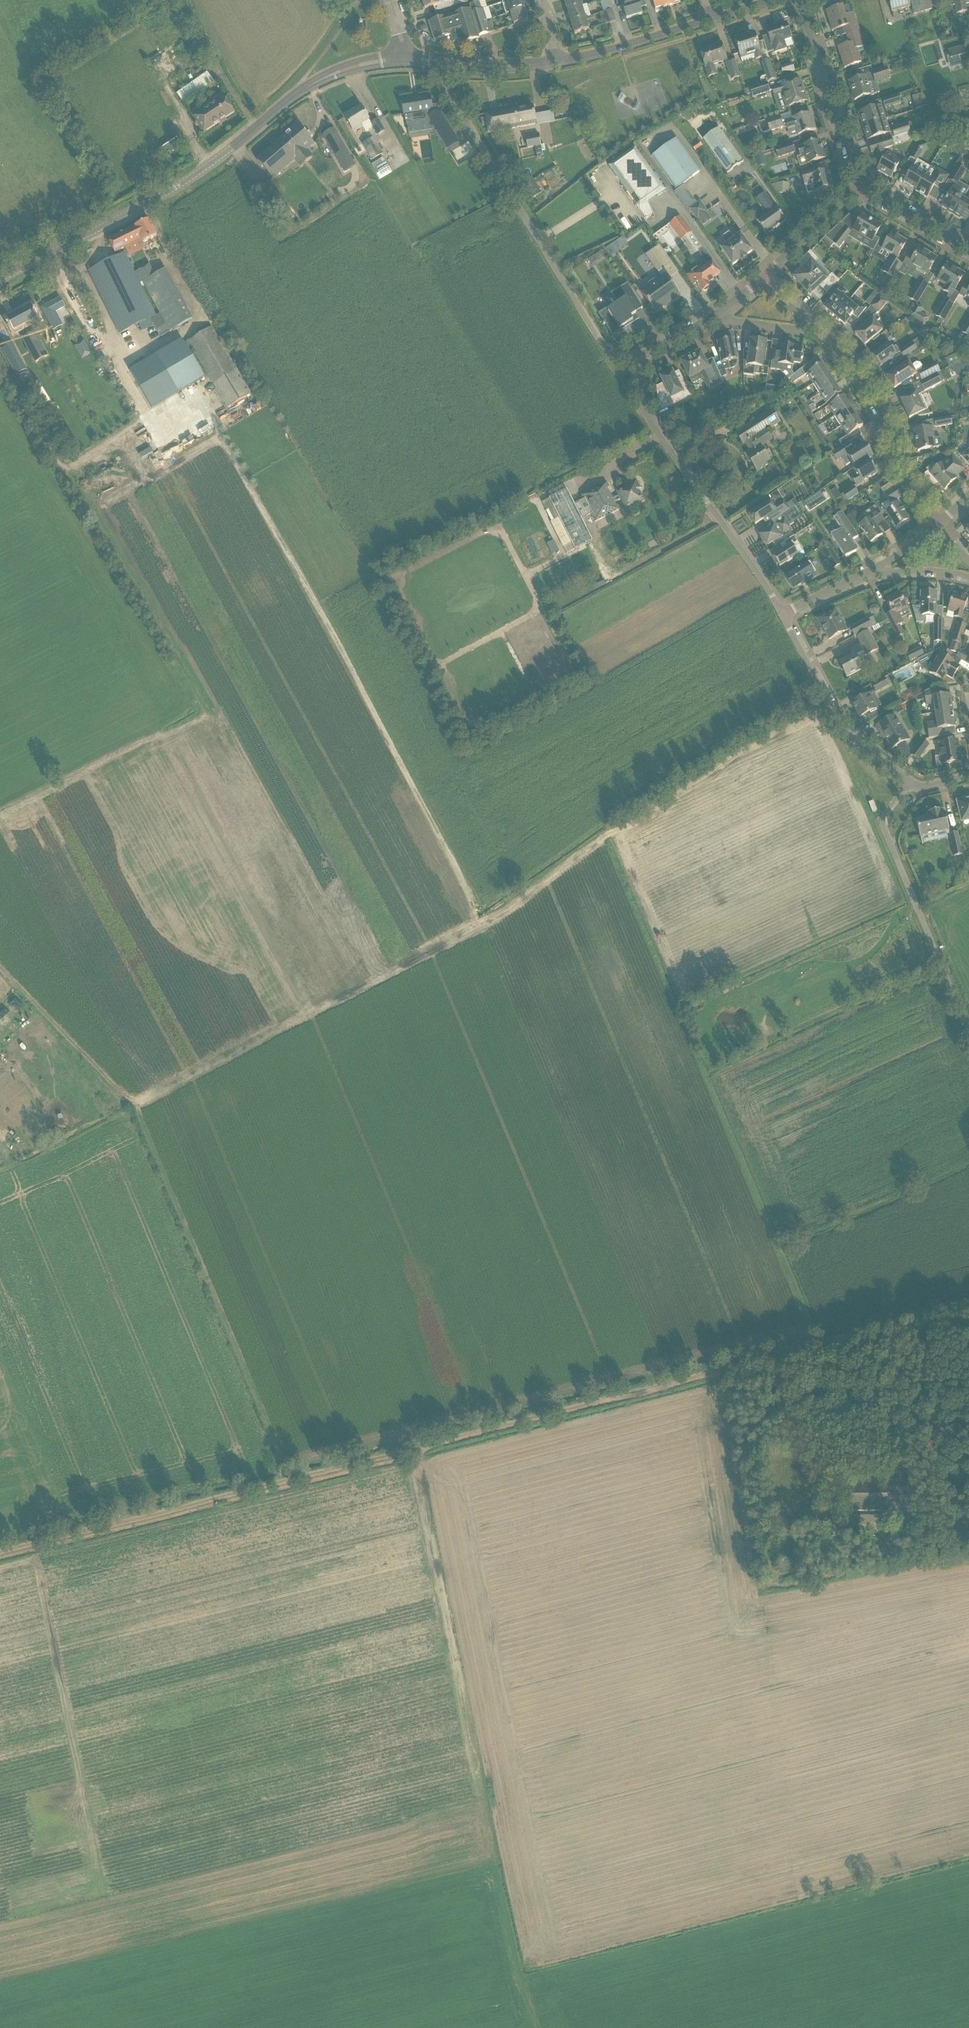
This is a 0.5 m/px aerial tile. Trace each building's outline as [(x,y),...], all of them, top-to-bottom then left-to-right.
[(424,9),(439,5),(445,3),(444,0),(422,0),(424,9)] [(445,3),(447,9),(459,5),(459,4),(463,3),(462,0),(453,0),(445,3)] [(507,2),(510,13),(524,9),(522,0),(512,0),(507,2)] [(567,11),(581,7),(579,0),(564,0),(567,11)] [(606,11),(611,9),(609,0),(602,0),(606,11)] [(626,19),(642,14),(640,9),(646,7),(644,0),(637,0),(637,2),(623,6),(626,19)] [(655,10),(667,6),(666,0),(652,0),(655,10)] [(889,4),(891,12),(911,6),(913,15),(932,10),(929,1),(929,0),(888,0),(889,4)] [(953,6),(955,5),(957,14),(967,11),(966,5),(965,0),(951,0),(953,6)] [(480,1),(469,5),(470,9),(479,36),(488,34),(484,22),(486,21),(482,9),(480,1)] [(581,7),(567,11),(571,23),(585,18),(590,16),(587,5),(581,7)] [(844,28),(846,35),(859,31),(854,13),(845,15),(842,6),(826,11),(832,31),(844,28)] [(479,36),(470,9),(452,15),(452,16),(448,17),(447,18),(446,17),(428,23),(434,41),(450,36),(453,44),(462,41),(463,44),(480,39),(479,36)] [(524,9),(510,13),(514,25),(528,21),(524,9)] [(606,12),(599,14),(603,26),(615,22),(611,9),(606,11),(606,12)] [(497,18),(491,20),(486,21),(489,33),(495,31),(492,22),(498,20),(497,18)] [(585,18),(571,23),(575,35),(589,30),(585,18)] [(773,26),(766,29),(769,38),(771,45),(772,45),(774,50),(775,53),(777,52),(786,49),(786,48),(793,46),(791,39),(786,24),(774,27),(773,26)] [(859,31),(846,35),(849,44),(847,44),(837,47),(844,69),(854,66),(854,65),(861,63),(856,49),(864,47),(859,31)] [(734,39),(737,48),(741,62),(755,57),(756,60),(762,58),(760,53),(761,52),(758,44),(755,34),(744,38),(743,36),(734,39)] [(700,51),(703,61),(705,67),(709,77),(716,75),(713,65),(726,60),(724,53),(721,43),(717,44),(717,46),(700,51)] [(944,53),(947,62),(965,57),(963,48),(944,53)] [(769,60),(762,63),(766,76),(762,77),(760,79),(762,84),(768,82),(776,79),(769,60)] [(47,70),(41,61),(29,69),(36,78),(47,70)] [(726,64),(732,80),(739,77),(734,61),(726,64)] [(872,74),(858,79),(849,82),(854,100),(871,95),(867,83),(874,81),(875,84),(890,79),(887,67),(872,72),(870,66),(870,67),(872,74)] [(184,104),(214,83),(207,73),(177,94),(184,104)] [(800,80),(791,83),(780,87),(772,90),(774,96),(782,93),(787,108),(796,105),(805,102),(801,89),(803,89),(800,80)] [(767,83),(749,89),(745,90),(746,95),(751,94),(752,98),(769,92),(767,83)] [(193,118),(203,133),(234,113),(224,98),(221,94),(201,107),(204,111),(193,118)] [(882,100),(885,109),(901,104),(898,95),(882,100)] [(915,97),(912,98),(916,110),(926,107),(920,95),(915,97)] [(413,100),(402,102),(404,116),(406,115),(406,118),(405,118),(406,122),(407,122),(407,125),(434,121),(437,126),(434,127),(441,139),(452,132),(436,106),(433,107),(431,98),(414,101),(413,100)] [(488,133),(498,131),(536,124),(533,106),(485,115),(488,133)] [(858,114),(863,127),(885,120),(881,106),(858,114)] [(344,116),(349,125),(354,132),(362,127),(362,125),(369,121),(361,108),(351,114),(351,112),(344,116)] [(792,119),(785,122),(788,131),(795,129),(798,136),(806,133),(816,130),(816,129),(814,129),(813,124),(814,123),(810,113),(801,116),(792,119)] [(780,116),(757,123),(761,134),(783,127),(780,116)] [(377,120),(371,124),(373,127),(378,135),(384,131),(377,120)] [(885,120),(863,127),(867,140),(890,133),(885,120)] [(369,121),(362,125),(362,127),(366,132),(373,127),(371,124),(369,121)] [(891,129),(894,138),(910,133),(907,124),(891,129)] [(257,161),(263,168),(272,179),(301,155),(297,150),(302,146),(306,150),(314,143),(298,125),(257,161)] [(941,138),(936,125),(930,128),(935,140),(941,138)] [(703,139),(728,174),(743,163),(718,129),(703,139)] [(528,148),(540,146),(538,135),(526,138),(528,148)] [(335,136),(325,142),(346,174),(356,167),(335,136)] [(383,154),(373,138),(362,144),(372,161),(383,154)] [(652,156),(675,190),(700,172),(676,139),(652,156)] [(893,147),(891,139),(869,146),(871,154),(875,152),(880,166),(877,170),(890,178),(899,164),(892,160),(893,158),(885,153),(884,150),(893,147)] [(797,158),(800,167),(816,162),(825,159),(819,141),(810,144),(802,146),(802,147),(797,148),(800,156),(801,156),(801,157),(797,158)] [(699,142),(692,146),(695,151),(702,146),(699,142)] [(775,149),(778,158),(795,152),(792,144),(775,149)] [(635,148),(626,153),(608,167),(637,207),(636,207),(645,220),(653,214),(647,200),(654,195),(656,197),(666,191),(635,148)] [(909,158),(916,162),(922,152),(915,148),(909,158)] [(765,165),(762,154),(758,155),(754,156),(757,168),(765,165)] [(957,165),(948,180),(957,185),(965,170),(957,165)] [(913,166),(908,174),(903,183),(916,190),(926,174),(913,166)] [(816,169),(801,174),(804,184),(811,182),(814,193),(817,192),(818,193),(823,192),(823,190),(832,187),(828,174),(830,174),(829,171),(817,175),(816,169)] [(916,190),(915,191),(927,198),(934,187),(940,191),(948,176),(936,169),(932,177),(926,174),(916,190)] [(541,193),(531,177),(520,184),(530,200),(541,193)] [(776,193),(788,194),(789,183),(777,183),(776,193)] [(954,186),(947,199),(941,207),(948,211),(947,212),(953,215),(963,200),(957,196),(958,194),(957,193),(959,189),(954,186)] [(763,217),(756,222),(766,235),(775,229),(776,230),(780,227),(779,226),(785,221),(775,208),(765,194),(756,200),(764,211),(763,213),(763,214),(763,215),(763,217)] [(953,215),(959,219),(960,218),(966,222),(968,217),(968,202),(968,203),(963,200),(953,215)] [(700,202),(690,210),(697,220),(698,219),(706,213),(707,212),(700,202)] [(853,230),(865,236),(864,237),(860,244),(873,251),(879,240),(875,237),(876,234),(881,226),(872,220),(872,221),(862,215),(853,230)] [(680,217),(672,223),(669,224),(681,240),(691,233),(680,217)] [(137,246),(157,236),(149,220),(108,240),(115,253),(136,243),(137,246)] [(839,249),(851,233),(840,224),(825,238),(839,249)] [(732,266),(740,260),(741,260),(740,259),(744,256),(744,257),(752,252),(740,235),(734,240),(729,232),(721,238),(727,245),(721,249),(732,266)] [(892,233),(887,242),(882,250),(892,256),(890,259),(889,258),(882,271),(894,279),(902,266),(894,261),(896,258),(896,259),(906,242),(892,233)] [(612,244),(605,249),(610,256),(617,251),(612,244)] [(645,255),(658,273),(672,263),(659,245),(645,255)] [(699,268),(688,276),(694,285),(696,284),(702,293),(703,292),(705,292),(709,289),(709,287),(711,286),(710,285),(714,282),(712,280),(720,274),(713,264),(702,248),(698,251),(706,262),(698,267),(699,268)] [(919,248),(914,258),(908,255),(903,264),(915,272),(917,270),(926,275),(931,267),(936,258),(934,257),(933,258),(929,256),(930,254),(919,248)] [(810,251),(797,263),(803,269),(794,278),(793,277),(801,287),(819,270),(813,264),(818,260),(810,251)] [(603,257),(600,252),(595,256),(598,261),(603,257)] [(157,317),(140,282),(135,273),(128,258),(125,253),(116,258),(89,271),(93,280),(121,335),(157,317)] [(947,264),(937,281),(946,286),(943,291),(951,296),(954,291),(964,275),(947,264)] [(193,318),(165,268),(153,275),(148,265),(135,273),(140,282),(142,281),(143,281),(166,324),(169,331),(193,318)] [(819,270),(801,287),(810,296),(811,296),(810,295),(819,286),(826,294),(838,281),(832,274),(827,279),(819,270)] [(657,281),(659,284),(651,289),(649,286),(640,292),(654,312),(668,302),(669,303),(680,295),(666,275),(657,281)] [(909,299),(917,303),(927,286),(919,282),(909,299)] [(642,309),(627,285),(612,294),(618,305),(599,317),(611,336),(626,326),(632,322),(630,319),(636,316),(634,314),(642,309)] [(837,285),(834,288),(828,296),(833,300),(825,309),(830,313),(829,314),(832,317),(834,316),(835,317),(847,303),(842,298),(846,293),(837,285)] [(965,296),(968,299),(968,289),(964,286),(959,295),(964,298),(965,296)] [(879,296),(871,307),(878,313),(887,302),(879,296)] [(58,300),(41,310),(52,331),(60,327),(53,314),(62,308),(58,300)] [(847,303),(835,317),(836,318),(835,319),(840,321),(845,325),(852,316),(857,319),(866,309),(856,301),(852,307),(847,303)] [(935,317),(939,318),(936,322),(941,325),(953,306),(945,301),(935,317)] [(906,313),(925,323),(930,312),(912,303),(906,313)] [(24,310),(7,319),(14,332),(38,319),(31,306),(30,307),(29,305),(23,308),(24,310)] [(876,315),(871,318),(864,325),(865,326),(855,334),(864,346),(882,331),(876,323),(880,320),(876,315)] [(212,327),(184,343),(187,348),(190,347),(227,408),(251,394),(212,327)] [(28,336),(23,339),(27,348),(35,363),(48,357),(35,333),(28,336)] [(83,340),(73,346),(82,359),(92,353),(83,340)] [(156,355),(130,371),(152,409),(178,393),(205,377),(187,348),(184,343),(182,340),(156,355)] [(720,356),(713,360),(721,378),(727,375),(725,370),(732,369),(733,368),(735,368),(736,366),(736,365),(737,363),(737,362),(737,359),(733,340),(717,343),(720,356)] [(743,356),(743,375),(753,376),(754,367),(762,368),(766,343),(751,341),(749,356),(743,356)] [(13,344),(2,350),(16,376),(27,371),(13,344)] [(888,344),(880,350),(871,355),(880,367),(899,353),(898,352),(899,351),(896,346),(892,349),(888,344)] [(899,352),(903,359),(917,350),(913,344),(899,352)] [(773,350),(772,353),(770,369),(792,372),(793,363),(800,364),(801,359),(802,349),(795,348),(795,347),(780,345),(780,351),(773,350)] [(703,379),(706,383),(709,390),(723,383),(721,378),(713,360),(705,364),(700,352),(681,362),(689,379),(690,378),(693,384),(703,379)] [(959,354),(946,361),(949,367),(952,366),(964,359),(959,354)] [(964,359),(952,366),(957,377),(963,374),(965,359),(964,359)] [(908,363),(895,372),(886,377),(894,389),(911,378),(915,385),(940,372),(935,364),(916,374),(908,363)] [(806,374),(813,384),(828,374),(822,364),(806,374)] [(801,369),(790,378),(793,383),(805,376),(801,369)] [(656,386),(659,416),(660,416),(659,409),(683,397),(685,400),(692,397),(683,380),(678,383),(672,372),(661,378),(663,383),(656,387),(656,386)] [(828,374),(813,384),(819,394),(835,384),(828,374)] [(937,374),(920,383),(924,392),(941,383),(937,374)] [(835,384),(819,394),(826,404),(841,394),(835,384)] [(766,385),(765,395),(768,394),(770,392),(777,386),(766,385)] [(916,393),(909,396),(900,400),(909,419),(917,415),(918,416),(918,417),(930,415),(920,395),(917,396),(916,393)] [(729,398),(733,406),(744,403),(744,394),(729,398)] [(828,406),(834,417),(849,407),(843,396),(828,406)] [(849,407),(834,417),(841,426),(856,416),(849,407)] [(780,423),(772,410),(736,433),(743,444),(745,443),(751,452),(747,455),(758,472),(771,463),(760,447),(771,439),(766,432),(780,423)] [(856,416),(841,426),(847,436),(839,442),(842,447),(849,443),(854,440),(851,434),(863,426),(856,416)] [(951,417),(934,420),(935,428),(952,425),(951,417)] [(660,418),(659,418),(660,422),(661,427),(666,429),(672,428),(671,427),(660,422),(660,418)] [(818,427),(822,433),(824,437),(828,434),(822,425),(818,427)] [(932,427),(923,429),(913,431),(917,452),(934,449),(932,439),(934,439),(932,427)] [(849,443),(842,447),(835,452),(835,453),(832,455),(837,462),(841,459),(845,466),(851,463),(854,468),(868,460),(873,457),(865,444),(854,451),(849,443)] [(963,459),(968,466),(968,449),(960,457),(963,459)] [(927,471),(922,477),(933,489),(939,484),(944,490),(956,479),(954,476),(956,474),(958,475),(964,470),(957,462),(952,457),(943,465),(942,463),(936,469),(939,472),(933,477),(928,471),(927,471)] [(854,468),(853,469),(857,475),(851,479),(856,487),(877,474),(868,460),(854,468)] [(805,474),(809,481),(816,476),(812,469),(805,474)] [(567,490),(549,499),(574,550),(592,541),(581,519),(591,515),(595,522),(620,510),(618,505),(616,506),(614,503),(621,499),(626,509),(643,501),(638,491),(640,490),(636,481),(630,484),(631,486),(618,493),(620,496),(613,500),(607,488),(609,488),(606,483),(581,495),(584,500),(574,505),(567,490)] [(842,494),(847,502),(858,494),(853,487),(842,494)] [(895,488),(887,493),(884,495),(892,507),(885,511),(896,528),(909,519),(896,500),(901,497),(895,488)] [(815,506),(809,497),(802,502),(808,511),(815,506)] [(757,507),(757,510),(748,515),(755,526),(774,513),(777,518),(789,510),(783,500),(773,506),(770,501),(763,506),(760,505),(757,507)] [(859,526),(865,535),(870,543),(879,538),(880,532),(877,528),(878,524),(884,520),(878,512),(875,506),(863,514),(868,520),(859,526)] [(777,518),(771,522),(774,527),(760,536),(767,546),(772,543),(774,546),(782,541),(777,533),(781,530),(783,533),(790,529),(788,527),(794,524),(790,519),(799,513),(794,507),(789,510),(777,518)] [(841,529),(830,536),(840,550),(841,550),(846,558),(856,551),(853,546),(856,544),(853,540),(858,537),(842,512),(833,517),(841,529)] [(783,550),(773,557),(779,567),(798,555),(794,548),(799,545),(793,536),(780,545),(783,550)] [(817,540),(821,546),(827,542),(823,537),(817,540)] [(822,553),(827,561),(833,569),(840,564),(829,548),(822,553)] [(816,571),(809,561),(785,577),(793,589),(804,581),(805,583),(815,576),(813,573),(816,571)] [(920,592),(920,607),(912,607),(916,623),(926,623),(926,616),(936,616),(936,592),(920,592)] [(885,615),(890,624),(897,637),(904,634),(900,625),(903,623),(900,618),(909,613),(899,593),(884,600),(891,612),(885,615)] [(953,594),(947,612),(954,614),(954,617),(961,619),(967,598),(953,594)] [(847,631),(840,619),(836,610),(825,616),(824,615),(816,619),(821,629),(823,628),(829,640),(847,631)] [(868,619),(850,629),(854,636),(872,627),(868,619)] [(934,620),(933,642),(933,651),(941,647),(941,642),(942,620),(934,620)] [(958,623),(950,651),(956,653),(959,644),(960,644),(966,625),(958,623)] [(847,677),(856,673),(862,669),(860,666),(866,662),(863,657),(877,650),(868,632),(857,637),(861,644),(849,651),(852,656),(839,663),(847,677)] [(920,647),(906,653),(910,662),(924,656),(920,647)] [(923,670),(929,673),(943,681),(946,676),(952,679),(959,667),(953,664),(954,663),(948,659),(951,653),(941,648),(933,652),(918,660),(923,670)] [(872,685),(875,692),(888,685),(884,678),(872,685)] [(901,693),(906,702),(916,696),(912,688),(901,693)] [(931,689),(924,693),(925,703),(929,702),(930,705),(934,705),(935,713),(953,711),(952,704),(954,702),(953,698),(951,697),(950,694),(938,696),(937,688),(931,689)] [(861,699),(852,703),(859,717),(866,714),(870,721),(884,714),(880,707),(875,709),(870,700),(875,697),(873,693),(868,695),(861,699)] [(926,723),(929,739),(943,737),(942,729),(955,727),(955,725),(957,723),(956,718),(954,717),(953,711),(935,713),(936,722),(926,723)] [(894,716),(885,721),(877,726),(882,735),(884,735),(891,749),(907,741),(894,716)] [(922,740),(917,747),(911,755),(918,760),(929,745),(922,740)] [(940,756),(935,757),(936,768),(942,767),(941,765),(960,762),(958,748),(957,748),(956,741),(938,744),(940,756)] [(959,811),(961,822),(968,820),(968,798),(957,801),(959,811)] [(927,813),(928,817),(916,820),(920,837),(949,830),(945,813),(943,813),(942,810),(927,813)] [(949,834),(954,857),(963,855),(958,832),(949,834)] [(82,1090),(79,1095),(93,1101),(95,1097),(82,1090)] [(849,1480),(850,1523),(880,1523),(880,1515),(887,1515),(887,1479),(849,1480)]
